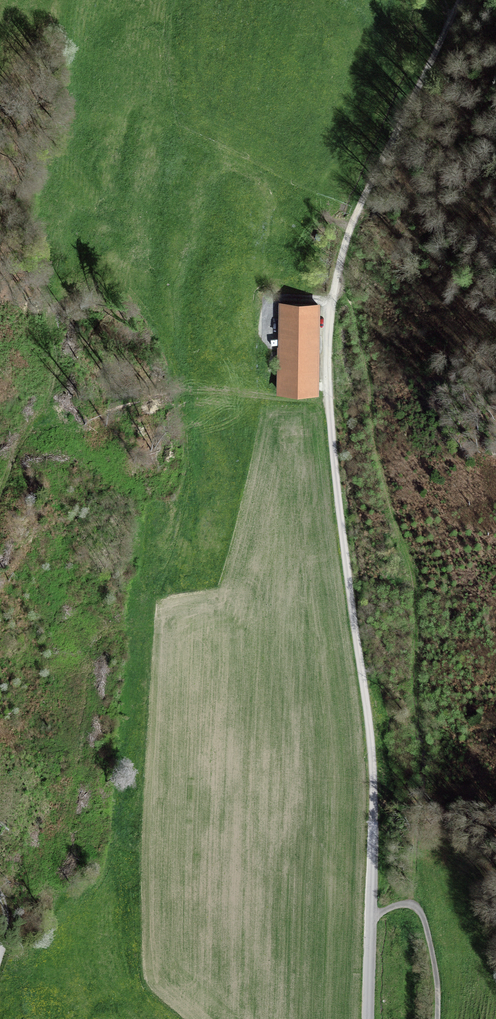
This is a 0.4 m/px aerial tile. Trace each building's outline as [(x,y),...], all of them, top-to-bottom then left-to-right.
[(317,391),(318,305),(281,304),(279,390),(317,391)]
